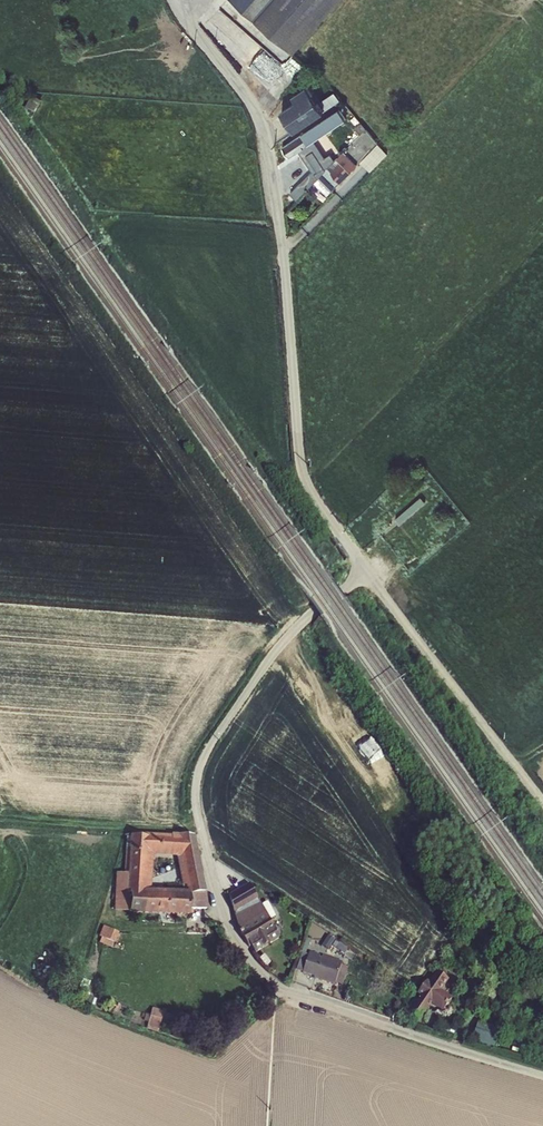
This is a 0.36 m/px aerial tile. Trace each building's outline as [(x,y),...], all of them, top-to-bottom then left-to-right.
[(294,53),(338,0),(231,0),(294,53)] [(249,51),(275,75),(285,64),(259,41),(249,51)] [(280,109),(293,129),(325,109),(306,85),(291,95),(294,99),(280,109)] [(322,100),(327,107),(341,98),(336,90),(322,100)] [(338,108),(280,143),(289,156),(302,150),(310,170),(285,197),(299,209),(314,192),(325,199),(378,142),(365,127),(328,166),(314,143),(346,118),(338,108)] [(388,787),(402,779),(380,740),(365,748),(388,787)] [(147,838),(129,836),(127,874),(115,874),(114,912),(129,913),(129,916),(189,919),(190,910),(209,911),(207,892),(204,893),(195,836),(171,835),(170,837),(148,835),(147,838)] [(251,951),(281,938),(272,917),(276,915),(270,900),(261,904),(253,883),(227,894),(251,951)] [(105,924),(99,940),(114,945),(120,930),(105,924)] [(336,983),(343,959),(310,949),(303,973),(336,983)] [(344,984),(350,965),(344,963),(337,981),(344,984)] [(436,969),(406,1010),(421,1020),(433,1003),(439,1007),(456,983),(436,969)] [(154,1006),(148,1026),(158,1029),(164,1009),(154,1006)] [(474,1042),(498,1048),(502,1032),(478,1026),(474,1042)]
